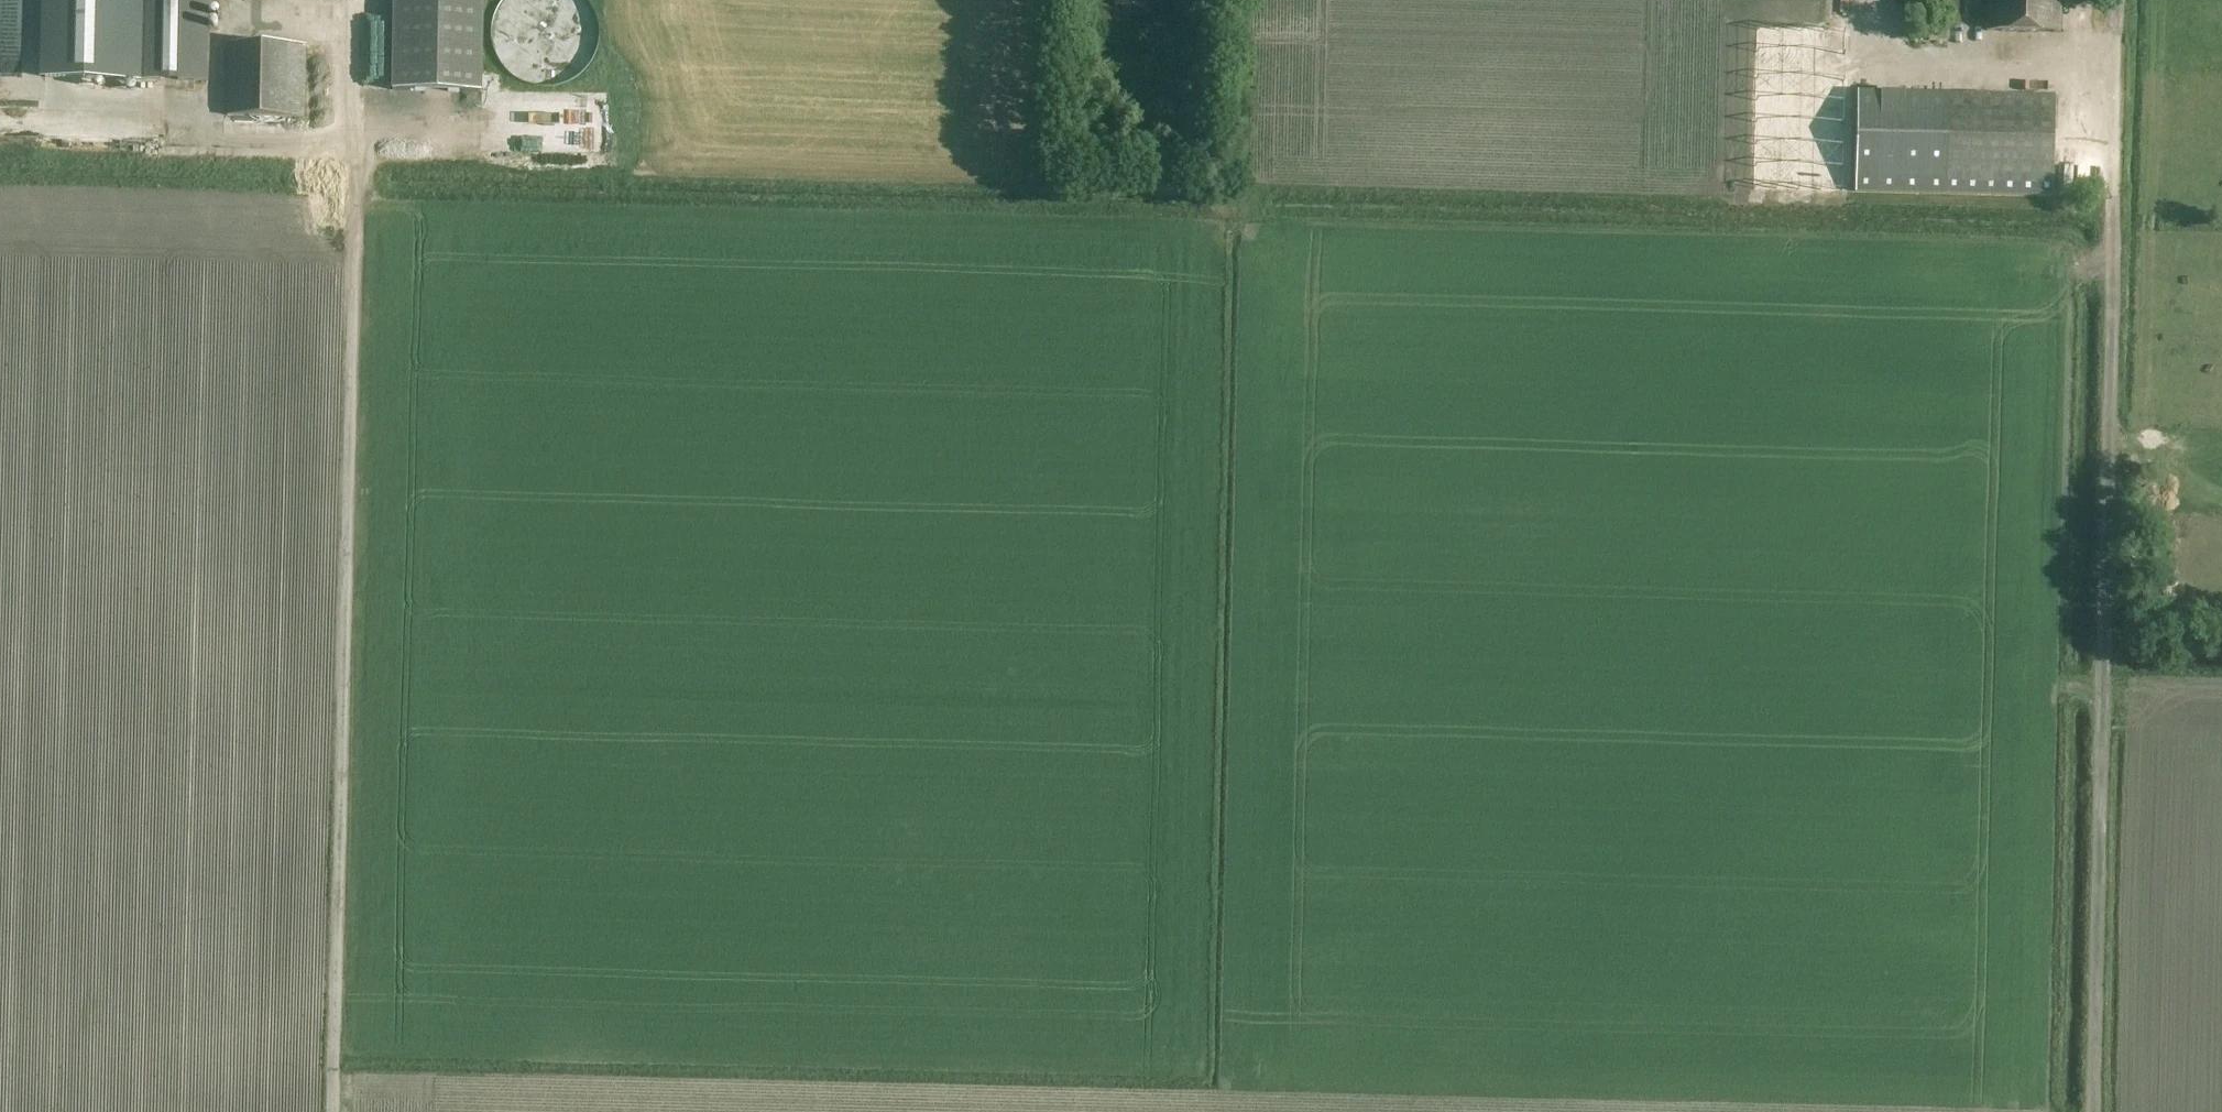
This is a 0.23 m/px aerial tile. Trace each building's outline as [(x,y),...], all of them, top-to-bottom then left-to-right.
[(44,77),(206,81),(207,0),(46,0),(44,77)] [(393,91),(482,93),(484,0),(394,0),(393,91)] [(1987,32),(2060,34),(2061,0),(1988,0),(1987,32)] [(307,45),(230,43),(228,116),(305,118),(307,45)] [(2055,96),(1859,91),(1857,193),(2052,198),(2055,96)]
